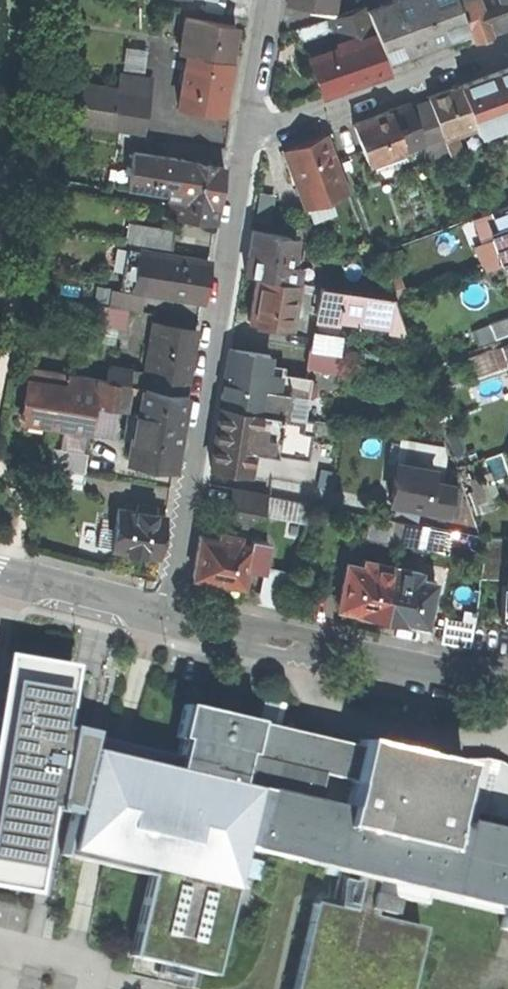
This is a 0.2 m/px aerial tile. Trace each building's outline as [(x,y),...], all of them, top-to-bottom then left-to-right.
[(289,4),(328,11),(330,0),(289,0),(289,4)] [(463,25),(454,0),(390,0),(365,9),(375,35),(382,56),(436,37),(435,35),(463,25)] [(477,0),(454,0),(463,25),(467,34),(487,27),(477,0)] [(487,27),(507,19),(507,0),(477,0),(487,27)] [(375,35),(365,9),(364,6),(332,18),(342,46),(375,35)] [(194,19),(184,18),(178,52),(187,54),(229,61),(235,27),(194,20),(194,19)] [(386,68),(382,56),(375,35),(342,46),(307,58),(319,92),(386,68)] [(126,65),(149,70),(153,47),(130,43),(126,65)] [(220,114),(229,61),(187,54),(185,70),(183,69),(180,84),(182,84),(178,107),(220,114)] [(458,86),(473,124),(506,112),(507,118),(507,68),(458,86)] [(116,89),(82,84),(75,124),(142,135),(151,80),(118,74),(116,89)] [(473,124),(458,86),(428,97),(430,104),(446,146),(449,154),(461,150),(454,132),(473,124)] [(423,143),(411,111),(409,104),(352,125),(367,164),(423,143)] [(446,146),(430,104),(411,111),(423,143),(427,153),(446,146)] [(323,135),(285,149),(298,184),(337,171),(323,135)] [(129,184),(178,192),(184,161),(134,152),(129,184)] [(217,205),(224,168),(184,161),(178,192),(177,198),(217,205)] [(312,206),(315,215),(334,208),(331,200),(345,195),(337,171),(298,184),(306,208),(312,206)] [(214,224),(217,205),(177,198),(174,217),(214,224)] [(490,213),(497,229),(507,225),(507,207),(490,213)] [(498,232),(497,229),(490,213),(473,220),(481,239),(498,232)] [(125,224),(121,242),(139,245),(143,227),(125,224)] [(492,241),(502,267),(507,265),(507,225),(497,229),(498,232),(500,238),(492,241)] [(143,227),(139,245),(172,251),(175,233),(143,227)] [(244,274),(256,276),(291,282),(296,282),(299,267),(291,266),(296,238),(252,230),(244,274)] [(201,301),(208,262),(127,248),(120,287),(201,301)] [(288,295),(291,282),(256,276),(248,321),(290,329),(296,296),(288,295)] [(316,315),(402,328),(391,297),(320,286),(316,315)] [(142,297),(112,291),(109,306),(127,309),(139,311),(142,297)] [(123,329),(127,309),(109,306),(96,303),(92,324),(123,329)] [(489,325),(495,340),(507,335),(507,317),(489,325)] [(196,332),(154,325),(143,387),(185,395),(196,332)] [(488,325),(477,329),(483,344),(493,340),(488,325)] [(312,332),(309,349),(337,354),(339,336),(312,332)] [(500,346),(507,366),(507,365),(507,343),(500,346)] [(337,354),(309,349),(306,367),(333,372),(336,355),(337,354)] [(302,419),(305,398),(310,399),(314,395),(315,388),(313,383),(308,382),(308,380),(267,373),(269,356),(231,350),(221,406),(281,416),(302,419)] [(347,357),(336,355),(333,372),(344,374),(347,357)] [(131,371),(107,366),(105,380),(128,385),(131,371)] [(141,397),(143,387),(128,385),(105,380),(29,367),(19,419),(88,431),(93,402),(124,408),(126,398),(136,400),(137,396),(141,397)] [(141,397),(138,414),(132,413),(131,419),(124,418),(122,428),(131,430),(126,460),(173,468),(185,395),(143,387),(141,397)] [(255,426),(279,430),(281,416),(221,406),(211,468),(248,473),(255,426)] [(302,419),(281,416),(279,430),(275,455),(306,460),(313,421),(302,419)] [(421,449),(400,445),(389,502),(454,514),(459,486),(441,482),(446,455),(444,446),(422,442),(421,449)] [(53,448),(41,445),(38,465),(49,468),(53,448)] [(49,468),(50,468),(60,469),(83,473),(84,473),(88,454),(53,448),(49,468)] [(50,468),(48,484),(57,485),(60,469),(50,468)] [(83,473),(60,469),(57,485),(80,489),(83,473)] [(234,489),(230,507),(260,513),(264,495),(234,489)] [(156,515),(158,508),(137,505),(136,512),(117,509),(111,550),(157,557),(164,516),(156,515)] [(260,513),(230,507),(227,523),(258,529),(260,513)] [(397,540),(401,520),(393,518),(388,538),(397,540)] [(406,542),(410,522),(401,520),(397,540),(406,542)] [(427,526),(410,522),(406,542),(405,544),(422,547),(427,526)] [(191,576),(219,582),(223,587),(232,589),(237,585),(243,586),(246,567),(263,570),(269,541),(249,537),(248,543),(238,541),(239,535),(218,531),(217,539),(199,535),(191,576)] [(486,537),(479,581),(507,581),(507,564),(507,538),(486,537)] [(363,568),(348,564),(338,608),(358,613),(381,618),(391,575),(383,573),(384,566),(365,562),(363,568)] [(399,577),(391,575),(381,618),(403,623),(404,621),(425,626),(435,585),(419,581),(421,575),(401,570),(399,577)] [(50,808),(64,725),(73,675),(12,664),(0,736),(0,878),(37,885),(50,808)] [(175,738),(180,739),(175,757),(87,736),(88,731),(69,726),(64,725),(50,808),(70,813),(60,855),(148,876),(129,955),(213,975),(244,846),(247,847),(247,848),(340,870),(331,907),(313,903),(293,988),(407,988),(422,928),(369,915),(371,909),(389,914),(393,897),(427,905),(430,890),(505,908),(500,928),(507,930),(507,832),(489,827),(492,814),(506,817),(507,810),(507,771),(499,766),(486,763),(465,764),(464,770),(462,769),(463,764),(430,756),(418,754),(418,752),(393,746),(392,748),(368,742),(369,741),(358,738),(356,746),(255,722),(256,721),(183,704),(175,738)]
